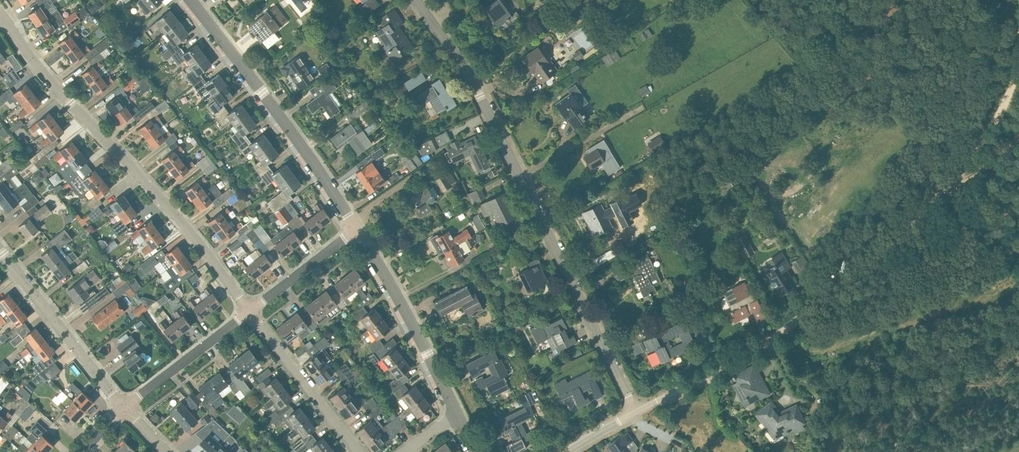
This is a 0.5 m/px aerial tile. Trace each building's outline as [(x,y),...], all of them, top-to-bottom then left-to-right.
[(162,1),(162,0),(139,0),(137,1),(147,14),(162,1)] [(371,10),(379,4),(376,0),(363,0),(354,7),(362,17),(371,10)] [(485,8),(497,25),(501,22),(505,27),(506,28),(508,28),(509,28),(510,27),(511,27),(512,26),(513,25),(513,24),(513,23),(512,22),(520,16),(516,11),(514,13),(505,0),(495,0),(493,2),(485,8)] [(588,0),(572,0),(571,1),(576,8),(588,0)] [(52,6),(50,4),(48,1),(29,14),(36,25),(51,15),(48,9),(52,6)] [(550,1),(537,10),(543,20),(556,10),(550,1)] [(97,9),(93,4),(88,7),(93,13),(97,9)] [(257,20),(249,26),(253,32),(254,31),(256,34),(254,35),(255,36),(256,35),(261,41),(262,40),(268,48),(279,38),(274,31),(281,25),(288,20),(276,5),(269,10),(257,20)] [(396,57),(413,46),(401,28),(398,30),(396,27),(404,22),(395,8),(378,19),(383,27),(378,31),(387,45),(385,46),(392,58),(395,56),(396,57)] [(65,22),(68,27),(80,19),(75,11),(63,19),(58,10),(51,15),(36,25),(44,36),(65,22)] [(165,32),(179,22),(170,10),(156,21),(150,26),(154,31),(161,26),(165,32)] [(80,19),(68,27),(70,29),(81,21),(80,19)] [(168,48),(161,53),(162,55),(166,60),(167,59),(167,58),(180,48),(176,43),(188,34),(179,22),(165,32),(170,39),(164,44),(168,48)] [(66,52),(77,44),(73,39),(79,34),(76,30),(70,35),(69,34),(59,42),(66,52)] [(99,52),(100,53),(108,47),(113,43),(108,37),(95,46),(99,52)] [(127,50),(121,43),(117,46),(122,53),(127,50)] [(77,44),(66,52),(74,62),(91,50),(87,45),(81,50),(77,44)] [(190,64),(204,54),(196,44),(185,52),(181,48),(180,48),(167,58),(167,59),(170,62),(174,59),(178,65),(186,59),(190,64)] [(108,47),(100,53),(104,58),(112,52),(108,47)] [(550,59),(548,61),(537,47),(523,57),(533,72),(535,71),(542,80),(558,69),(550,59)] [(601,57),(607,67),(621,57),(615,48),(601,57)] [(93,65),(82,73),(90,83),(100,75),(96,70),(102,65),(99,61),(104,58),(100,53),(99,52),(89,60),(93,65)] [(200,73),(211,64),(204,54),(190,64),(194,70),(186,76),(193,85),(203,78),(200,73)] [(314,78),(309,70),(310,69),(309,67),(308,66),(306,65),(305,65),(299,56),(281,68),(286,75),(291,71),(297,81),(296,82),(300,88),(314,78)] [(125,58),(119,62),(123,67),(129,63),(125,58)] [(13,66),(17,71),(22,66),(18,60),(14,64),(13,66)] [(317,69),(322,76),(331,70),(327,63),(317,69)] [(10,88),(14,85),(22,79),(14,68),(2,77),(10,88)] [(418,73),(404,82),(409,90),(412,88),(423,82),(418,73)] [(135,74),(122,84),(126,89),(127,91),(138,83),(140,81),(135,74)] [(212,94),(226,84),(218,74),(207,82),(203,78),(193,85),(201,95),(208,89),(212,94)] [(90,83),(97,93),(108,85),(114,81),(110,76),(104,81),(100,75),(90,83)] [(446,111),(457,105),(457,104),(456,104),(451,95),(449,95),(447,91),(440,79),(440,78),(432,82),(433,85),(419,93),(424,102),(430,99),(438,112),(445,108),(446,111)] [(331,116),(340,109),(329,94),(337,88),(330,79),(321,86),(325,91),(307,104),(313,112),(322,105),(331,116)] [(0,95),(0,105),(1,105),(8,100),(10,103),(12,101),(17,97),(22,102),(34,93),(26,83),(14,92),(10,88),(3,93),(0,95)] [(222,103),(234,94),(226,84),(212,94),(216,100),(209,106),(216,115),(226,108),(222,103)] [(642,97),(650,92),(646,85),(638,89),(642,97)] [(117,95),(106,104),(113,114),(125,105),(128,103),(130,101),(126,96),(128,95),(124,90),(118,95),(118,96),(117,96),(117,95)] [(358,102),(365,97),(360,91),(354,95),(358,102)] [(583,105),(581,107),(571,92),(556,103),(566,118),(568,116),(575,126),(591,115),(583,105)] [(29,112),(41,102),(34,93),(22,102),(26,108),(19,113),(22,117),(29,112)] [(359,106),(352,111),(356,117),(372,105),(368,99),(359,106)] [(155,107),(159,113),(169,106),(164,100),(155,107)] [(154,107),(155,107),(151,101),(140,109),(145,115),(154,107)] [(133,114),(139,110),(136,106),(132,109),(128,103),(113,114),(121,124),(133,115),(133,114)] [(235,124),(248,114),(241,104),(229,112),(226,108),(216,115),(223,125),(231,119),(235,124)] [(45,131),(56,122),(49,112),(37,121),(37,122),(30,127),(33,131),(40,126),(45,131)] [(150,119),(139,128),(146,138),(158,129),(154,123),(160,119),(160,118),(157,115),(157,114),(151,119),(150,119)] [(244,133),(256,124),(248,114),(235,124),(239,130),(231,135),(238,145),(248,138),(244,133)] [(350,124),(331,138),(338,148),(339,148),(349,141),(358,153),(365,147),(366,149),(370,146),(369,144),(372,142),(363,130),(362,130),(354,118),(349,121),(349,122),(350,124)] [(15,129),(16,130),(24,124),(20,119),(9,128),(12,131),(15,129)] [(364,128),(368,133),(379,125),(375,120),(364,128)] [(52,141),(64,131),(56,122),(45,131),(49,136),(42,142),(45,146),(52,140),(52,141)] [(158,129),(146,138),(153,148),(165,139),(172,134),(169,130),(168,130),(164,124),(158,129)] [(0,129),(0,133),(4,138),(9,134),(3,126),(0,129)] [(439,143),(449,140),(447,131),(436,135),(439,143)] [(257,154),(271,144),(263,134),(251,143),(248,138),(238,145),(246,155),(253,149),(257,154)] [(663,135),(650,143),(654,151),(662,146),(667,143),(663,135)] [(449,150),(445,152),(449,162),(454,159),(455,160),(465,155),(464,154),(469,152),(469,153),(471,152),(474,159),(472,160),(478,171),(479,171),(480,174),(491,169),(489,166),(481,148),(475,136),(467,140),(461,143),(458,139),(451,143),(454,147),(449,149),(449,150)] [(425,142),(418,145),(423,156),(433,151),(432,150),(439,146),(435,137),(425,142)] [(584,156),(591,168),(603,161),(610,173),(618,168),(607,151),(610,149),(603,139),(588,149),(590,152),(584,156)] [(68,160),(79,150),(72,141),(60,150),(53,156),(56,160),(63,155),(68,160)] [(14,144),(9,148),(13,153),(18,149),(14,144)] [(267,163),(279,155),(271,144),(257,154),(261,160),(253,166),(260,175),(270,168),(267,163)] [(173,151),(162,159),(170,169),(182,160),(178,154),(184,149),(181,145),(174,150),(173,151)] [(371,153),(370,154),(375,161),(386,154),(384,151),(381,147),(375,151),(371,153)] [(31,158),(30,159),(31,160),(34,164),(37,161),(46,154),(42,149),(31,158)] [(412,149),(408,152),(413,159),(417,155),(412,149)] [(76,169),(87,160),(79,150),(68,160),(72,165),(65,170),(61,173),(68,182),(79,174),(75,169),(76,169)] [(46,154),(37,161),(41,166),(50,158),(46,154)] [(202,169),(212,161),(207,154),(197,162),(202,169)] [(365,166),(356,172),(362,181),(378,170),(373,163),(375,161),(370,154),(366,156),(361,161),(365,166)] [(14,165),(16,163),(15,162),(17,160),(13,157),(10,159),(9,160),(7,158),(0,164),(0,168),(4,173),(14,165)] [(192,161),(186,165),(182,160),(170,169),(177,179),(189,170),(189,169),(195,165),(192,161)] [(202,169),(207,175),(217,168),(212,161),(202,169)] [(415,161),(407,166),(411,171),(418,165),(415,161)] [(280,184),(293,174),(285,164),(273,172),(270,168),(260,175),(268,185),(275,179),(280,184)] [(19,170),(14,165),(4,173),(0,176),(0,178),(3,182),(0,184),(0,200),(17,186),(11,178),(19,171),(19,170)] [(45,167),(41,171),(46,177),(50,174),(45,167)] [(91,188),(102,179),(95,169),(83,178),(84,179),(83,179),(79,174),(68,182),(76,192),(80,189),(87,183),(91,188)] [(378,170),(362,181),(369,192),(378,186),(386,181),(383,177),(380,172),(378,170)] [(40,171),(32,176),(37,183),(44,177),(40,171)] [(450,171),(435,179),(443,191),(451,186),(450,185),(456,181),(450,171)] [(391,184),(399,179),(395,173),(387,178),(391,184)] [(289,193),(301,184),(293,174),(280,184),(283,190),(267,202),(274,212),(281,207),(283,206),(289,201),(293,198),(289,193)] [(193,200),(205,191),(200,185),(207,180),(204,176),(198,181),(197,181),(185,190),(193,200)] [(91,197),(84,202),(92,211),(98,206),(103,202),(99,197),(110,188),(102,179),(91,188),(87,192),(91,197)] [(0,200),(0,202),(7,211),(19,202),(21,204),(33,195),(31,193),(32,192),(24,182),(22,183),(18,187),(17,186),(0,200)] [(205,191),(193,200),(200,210),(212,201),(222,193),(215,184),(205,191)] [(429,204),(435,201),(425,185),(418,189),(420,192),(412,197),(416,205),(414,206),(420,216),(432,209),(429,204)] [(226,199),(236,191),(232,186),(222,194),(226,199)] [(481,186),(469,192),(475,203),(486,197),(481,186)] [(227,199),(231,205),(241,197),(236,191),(226,199),(226,200),(227,199)] [(503,223),(515,216),(504,193),(480,205),(485,215),(494,210),(500,222),(499,223),(500,225),(503,224),(503,223)] [(26,211),(35,205),(39,201),(34,194),(33,195),(21,204),(26,211)] [(118,213),(130,204),(123,194),(110,203),(111,204),(103,209),(108,215),(115,209),(118,213)] [(292,218),(299,213),(289,201),(283,206),(292,218)] [(596,235),(605,231),(612,227),(607,218),(614,214),(620,224),(616,226),(623,239),(633,234),(627,222),(629,221),(619,201),(610,206),(611,208),(604,212),(600,204),(583,212),(592,230),(593,229),(596,235)] [(313,215),(321,226),(331,218),(319,202),(315,205),(319,211),(313,215)] [(38,209),(35,205),(26,211),(31,217),(35,213),(40,219),(41,220),(52,211),(46,203),(38,209)] [(125,223),(138,214),(130,204),(118,213),(121,218),(110,226),(118,236),(129,228),(125,223)] [(92,211),(88,214),(90,217),(94,221),(99,217),(104,213),(98,206),(92,211)] [(281,207),(274,212),(279,218),(284,225),(292,218),(283,206),(281,207)] [(216,231),(228,222),(224,216),(230,211),(227,207),(221,212),(220,212),(209,221),(216,231)] [(273,223),(279,218),(274,212),(268,216),(273,223)] [(73,219),(71,213),(63,216),(66,222),(73,219)] [(321,226),(313,215),(308,220),(303,214),(299,217),(311,234),(321,226)] [(242,226),(241,227),(245,232),(252,227),(260,221),(256,216),(242,226)] [(79,221),(83,226),(87,223),(86,221),(83,217),(82,219),(79,221)] [(29,218),(19,226),(28,238),(39,230),(34,223),(29,218)] [(145,239),(158,230),(150,220),(138,229),(131,235),(134,238),(141,233),(145,239)] [(484,227),(481,221),(475,224),(478,230),(484,227)] [(242,226),(239,223),(232,228),(228,222),(216,231),(224,241),(236,232),(235,231),(241,227),(242,226)] [(292,248),(302,241),(289,224),(279,232),(292,248)] [(261,239),(257,233),(252,227),(245,232),(246,233),(246,234),(254,244),(261,239)] [(437,234),(430,238),(439,254),(444,251),(471,236),(467,228),(461,231),(462,232),(451,237),(448,231),(438,236),(437,234)] [(46,260),(51,267),(67,255),(57,243),(69,234),(64,229),(49,241),(53,246),(41,255),(42,255),(43,255),(47,260),(46,260)] [(264,243),(269,239),(270,239),(262,229),(257,233),(261,239),(264,243)] [(152,249),(165,239),(158,230),(145,239),(149,244),(142,249),(145,254),(152,248),(152,249)] [(282,256),(292,248),(279,232),(270,239),(269,239),(282,256)] [(476,234),(476,242),(485,241),(484,233),(476,234)] [(745,234),(735,240),(740,250),(742,248),(744,247),(745,247),(746,248),(747,247),(747,246),(750,244),(745,234)] [(464,260),(461,255),(471,250),(469,247),(474,245),(473,241),(474,241),(471,237),(472,237),(471,236),(444,251),(452,266),(461,261),(464,260)] [(232,251),(241,244),(238,239),(228,247),(232,251)] [(102,248),(108,244),(105,240),(99,245),(102,248)] [(108,245),(103,248),(107,253),(112,249),(108,245)] [(166,269),(184,255),(177,245),(165,254),(166,254),(159,259),(166,269)] [(260,247),(250,254),(254,260),(262,271),(272,263),(265,254),(260,247)] [(844,252),(850,261),(855,257),(849,249),(844,252)] [(73,250),(68,255),(73,261),(78,257),(77,255),(73,250)] [(737,260),(734,261),(739,273),(746,269),(740,259),(737,252),(734,254),(737,260)] [(786,270),(790,267),(781,253),(774,258),(778,264),(767,270),(772,279),(775,277),(779,285),(777,286),(782,294),(796,286),(786,270)] [(106,256),(105,254),(89,266),(88,266),(91,269),(107,257),(106,256)] [(146,273),(160,262),(154,254),(140,265),(146,273)] [(250,254),(240,262),(252,279),(262,271),(254,260),(250,254)] [(67,266),(73,261),(68,255),(67,255),(51,267),(56,274),(58,273),(61,278),(60,279),(61,280),(71,272),(67,266)] [(181,274),(192,265),(184,255),(166,269),(171,276),(162,283),(168,291),(184,279),(181,274)] [(803,255),(793,261),(795,266),(806,259),(803,255)] [(657,292),(653,284),(661,281),(649,258),(631,266),(631,265),(617,272),(616,272),(616,273),(615,274),(615,275),(615,276),(616,277),(616,278),(617,279),(618,279),(619,279),(620,279),(621,279),(634,272),(636,276),(633,277),(636,282),(643,296),(649,293),(650,296),(652,295),(657,292)] [(89,266),(84,260),(75,267),(80,273),(88,266),(89,266)] [(127,262),(123,270),(129,274),(133,266),(127,262)] [(530,267),(518,273),(527,291),(547,281),(539,264),(538,263),(536,264),(530,267)] [(362,298),(366,295),(359,286),(365,282),(355,268),(345,276),(355,290),(362,298)] [(90,285),(91,286),(101,279),(94,269),(79,281),(68,289),(79,303),(89,294),(85,289),(90,285)] [(193,283),(199,278),(196,273),(189,278),(193,283)] [(104,298),(113,291),(112,291),(126,281),(121,274),(98,292),(104,298)] [(346,296),(355,290),(345,276),(335,284),(339,290),(335,293),(344,306),(349,302),(350,301),(346,296)] [(126,281),(112,291),(113,291),(117,298),(126,291),(130,297),(136,293),(126,281)] [(758,318),(766,314),(759,299),(756,301),(753,294),(751,295),(746,282),(724,292),(728,302),(733,312),(730,313),(735,322),(751,314),(749,310),(753,308),(758,318)] [(462,304),(469,317),(472,315),(475,314),(474,314),(484,309),(475,292),(471,293),(466,285),(443,297),(433,301),(441,315),(462,304)] [(178,286),(174,290),(179,297),(184,294),(178,286)] [(203,300),(211,310),(221,303),(208,286),(204,289),(208,295),(203,300)] [(326,290),(316,298),(327,313),(337,305),(340,309),(344,306),(335,293),(331,296),(326,290)] [(104,298),(98,292),(86,301),(92,308),(104,298)] [(18,305),(8,293),(0,300),(0,303),(2,306),(0,308),(0,319),(18,305)] [(363,306),(373,298),(369,293),(366,295),(362,298),(359,301),(363,306)] [(211,310),(203,300),(197,304),(192,298),(188,301),(201,318),(211,310)] [(321,326),(331,318),(316,298),(306,306),(310,312),(306,315),(315,328),(320,325),(321,326)] [(92,317),(101,329),(125,310),(116,299),(92,317)] [(689,302),(681,306),(684,313),(692,309),(689,302)] [(143,303),(136,308),(140,314),(147,309),(143,303)] [(0,319),(0,326),(6,322),(7,323),(12,319),(18,325),(28,317),(18,305),(0,319)] [(360,335),(382,318),(374,308),(368,312),(363,306),(353,314),(358,320),(361,318),(368,328),(360,335)] [(463,307),(457,310),(459,315),(465,312),(463,307)] [(149,309),(143,313),(152,325),(158,321),(149,309)] [(181,333),(191,325),(179,309),(175,312),(179,318),(173,322),(181,333)] [(298,312),(287,320),(297,334),(301,339),(315,328),(306,315),(302,318),(298,312)] [(532,322),(538,319),(535,314),(529,317),(532,322)] [(541,322),(530,328),(538,343),(548,338),(547,336),(550,334),(555,344),(556,346),(549,349),(552,356),(561,352),(560,350),(568,346),(577,342),(573,335),(568,337),(564,328),(567,327),(562,317),(553,321),(543,326),(541,322)] [(378,338),(390,328),(382,318),(360,335),(364,339),(372,333),(376,338),(368,345),(373,352),(383,344),(378,338)] [(141,319),(134,325),(139,330),(146,325),(141,319)] [(287,341),(297,334),(287,320),(277,328),(287,341)] [(678,353),(679,354),(688,350),(687,349),(696,345),(692,336),(684,320),(643,339),(649,351),(655,348),(662,363),(670,359),(670,357),(678,353)] [(181,333),(173,322),(168,326),(163,321),(159,324),(171,340),(181,333)] [(12,338),(18,333),(14,327),(8,333),(12,338)] [(26,347),(20,352),(24,356),(45,339),(35,327),(25,335),(30,341),(24,346),(26,347)] [(19,333),(10,340),(14,346),(23,339),(19,333)] [(121,344),(117,347),(121,352),(125,357),(123,359),(132,370),(140,365),(144,361),(143,359),(136,350),(140,347),(136,341),(132,336),(121,344)] [(332,358),(324,347),(330,343),(325,336),(314,344),(319,351),(304,363),(312,373),(332,358)] [(37,374),(54,361),(50,356),(55,352),(45,339),(24,356),(17,362),(17,363),(21,368),(24,365),(26,365),(27,364),(27,362),(28,362),(31,359),(30,358),(33,356),(34,357),(39,353),(43,358),(32,367),(37,374)] [(643,339),(631,344),(635,354),(647,349),(643,339)] [(295,351),(299,356),(309,349),(304,343),(295,351)] [(402,356),(394,347),(389,351),(383,344),(373,352),(369,356),(375,364),(382,358),(389,367),(402,356)] [(253,365),(258,361),(249,349),(239,357),(251,373),(256,369),(253,365)] [(475,359),(466,363),(472,377),(481,373),(480,369),(488,365),(492,374),(484,378),(482,375),(475,379),(480,388),(486,385),(490,392),(508,384),(504,376),(509,374),(501,358),(499,359),(494,349),(475,359)] [(394,391),(408,379),(403,373),(410,367),(402,356),(389,367),(397,377),(388,384),(391,387),(394,391)] [(243,379),(251,373),(239,357),(229,365),(232,369),(227,373),(235,383),(244,394),(250,390),(251,389),(243,379)] [(9,366),(3,360),(0,362),(0,371),(1,373),(9,366)] [(328,360),(312,373),(320,383),(335,371),(336,370),(328,360)] [(50,378),(51,379),(61,370),(54,361),(37,374),(38,374),(43,370),(49,378),(50,378)] [(340,378),(351,370),(345,363),(336,370),(335,371),(340,378)] [(739,381),(734,384),(738,393),(743,390),(747,398),(758,392),(761,398),(770,393),(761,377),(759,378),(752,366),(736,374),(739,381)] [(259,382),(268,376),(272,372),(268,368),(256,377),(257,379),(259,382)] [(351,370),(340,378),(346,385),(356,377),(351,370)] [(573,394),(579,407),(590,401),(588,397),(585,398),(581,392),(591,387),(596,398),(603,395),(591,370),(568,382),(566,378),(554,384),(562,399),(573,394)] [(38,375),(44,382),(49,377),(42,371),(38,375)] [(209,380),(218,392),(229,384),(219,372),(209,380)] [(8,382),(2,375),(0,378),(0,393),(8,382)] [(276,377),(272,381),(268,376),(259,382),(260,382),(257,384),(266,396),(270,393),(272,397),(284,387),(276,377)] [(409,406),(422,395),(415,385),(409,390),(404,383),(408,379),(394,391),(399,398),(401,396),(409,406)] [(218,392),(209,380),(199,388),(210,402),(205,406),(210,412),(209,412),(213,418),(219,413),(211,402),(220,395),(218,392)] [(35,388),(28,381),(23,386),(30,393),(35,388)] [(73,401),(84,411),(93,401),(72,382),(68,386),(78,395),(73,401)] [(235,383),(230,387),(240,400),(245,396),(244,394),(235,383)] [(272,397),(264,403),(268,408),(273,404),(276,402),(280,407),(287,401),(292,398),(284,387),(272,397)] [(338,407),(351,397),(343,387),(330,397),(338,407)] [(539,401),(533,390),(519,397),(524,407),(499,420),(506,433),(509,431),(514,441),(513,441),(512,441),(509,443),(506,445),(510,451),(517,451),(526,447),(523,441),(539,434),(536,428),(527,433),(521,422),(535,415),(530,405),(539,401)] [(178,421),(189,411),(201,401),(193,391),(186,397),(189,401),(185,405),(181,401),(170,411),(178,421)] [(75,421),(84,411),(73,401),(68,395),(62,401),(58,405),(75,421)] [(412,410),(417,416),(431,406),(422,395),(409,406),(399,413),(400,414),(393,419),(401,429),(408,424),(403,418),(412,412),(411,411),(412,410)] [(21,404),(15,412),(20,416),(30,403),(23,396),(20,399),(18,401),(21,404)] [(338,407),(346,417),(359,407),(351,397),(338,407)] [(367,411),(377,403),(372,397),(362,405),(367,411)] [(370,421),(357,431),(365,441),(378,431),(383,426),(376,416),(383,411),(388,407),(382,400),(377,404),(367,412),(373,418),(370,421)] [(764,408),(758,413),(769,428),(775,436),(784,432),(785,434),(794,429),(795,432),(805,428),(803,425),(805,424),(801,414),(797,405),(785,410),(786,411),(780,414),(779,412),(779,411),(772,402),(764,408)] [(292,406),(273,421),(277,426),(284,420),(291,429),(287,433),(307,418),(299,407),(295,410),(292,406)] [(277,409),(269,416),(273,421),(284,412),(280,407),(277,409)] [(599,409),(593,411),(597,420),(603,417),(599,409)] [(178,421),(187,430),(198,421),(189,411),(178,421)] [(7,423),(6,422),(12,415),(8,412),(3,418),(0,415),(0,431),(7,423)] [(156,412),(151,417),(155,422),(160,417),(156,412)] [(243,412),(236,420),(239,423),(247,415),(243,412)] [(208,415),(201,420),(205,424),(211,419),(208,415)] [(304,437),(315,427),(307,418),(287,433),(291,439),(300,432),(304,437)] [(394,434),(401,429),(393,419),(378,431),(365,441),(373,451),(386,441),(382,436),(391,430),(394,434)] [(26,437),(33,443),(42,451),(47,451),(53,445),(43,435),(47,430),(37,421),(29,430),(31,432),(26,437)] [(4,435),(10,440),(18,430),(13,425),(11,426),(4,435)] [(200,443),(210,451),(213,451),(221,444),(225,440),(230,434),(230,433),(227,430),(226,430),(221,435),(220,435),(216,439),(210,433),(200,443)] [(608,445),(613,451),(631,451),(626,445),(633,440),(627,432),(620,437),(619,436),(608,445)] [(271,437),(266,433),(262,437),(267,441),(271,437)] [(213,451),(230,451),(227,449),(236,439),(230,434),(225,440),(221,444),(213,451)] [(18,448),(23,451),(42,451),(33,443),(26,437),(24,435),(19,440),(23,443),(18,448)] [(548,447),(543,435),(534,439),(540,451),(548,447)] [(302,437),(295,442),(300,448),(306,443),(306,442),(302,437)] [(313,437),(306,442),(306,443),(310,448),(311,447),(311,446),(317,442),(313,437)] [(330,447),(322,437),(317,442),(311,446),(311,447),(315,451),(324,451),(330,447)] [(459,447),(455,438),(454,438),(446,443),(453,451),(459,447)] [(115,451),(137,451),(125,441),(115,451)] [(453,451),(446,443),(445,442),(435,450),(436,451),(453,451)]
